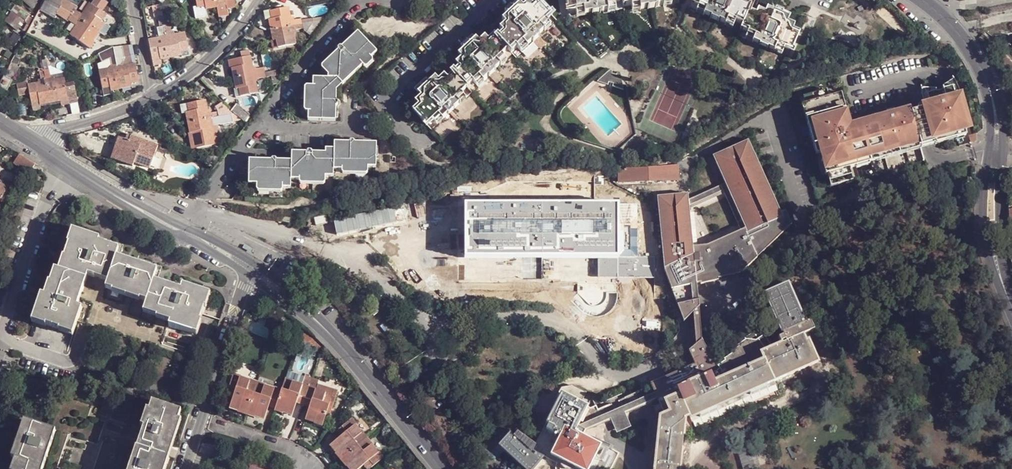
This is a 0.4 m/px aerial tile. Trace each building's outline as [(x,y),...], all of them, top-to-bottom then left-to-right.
[(39,9),(56,18),(62,6),(51,0),(44,0),(39,9)] [(76,9),(73,7),(75,4),(68,0),(62,0),(62,6),(74,14),(76,9)] [(100,31),(106,21),(103,20),(108,13),(103,11),(108,3),(103,0),(95,0),(93,4),(87,13),(83,14),(76,9),(74,14),(100,31)] [(198,6),(205,5),(206,8),(212,7),(218,6),(217,0),(197,0),(198,6)] [(540,0),(537,0),(533,4),(530,1),(524,6),(521,2),(504,19),(507,22),(501,28),(505,31),(499,36),(510,48),(512,51),(518,46),(520,48),(526,42),(528,45),(534,39),(535,40),(540,35),(540,34),(545,28),(543,27),(549,22),(549,21),(555,15),(540,0)] [(562,10),(577,7),(578,14),(585,13),(586,15),(594,13),(594,12),(600,11),(600,4),(615,2),(615,8),(633,6),(635,10),(641,9),(642,10),(651,10),(651,8),(657,6),(656,0),(561,0),(562,10)] [(794,34),(787,31),(789,26),(783,24),(785,20),(761,10),(760,14),(753,11),(750,14),(743,11),(745,7),(738,3),(739,1),(738,0),(688,0),(686,5),(700,11),(699,17),(705,20),(705,22),(711,24),(712,22),(718,25),(721,19),(734,26),(732,31),(749,39),(748,43),(753,46),(752,48),(760,51),(761,50),(767,53),(773,42),(788,49),(794,34)] [(272,29),(303,24),(302,19),(295,20),(291,18),(289,7),(272,10),(273,18),(271,19),(272,24),(272,29)] [(322,20),(329,10),(308,13),(302,19),(303,24),(322,20)] [(112,16),(108,13),(103,20),(106,21),(108,23),(112,16)] [(97,36),(100,31),(74,14),(71,18),(78,22),(78,25),(72,35),(87,45),(91,38),(94,40),(97,36)] [(193,29),(190,19),(184,20),(186,30),(193,29)] [(322,20),(303,24),(304,28),(305,28),(306,30),(312,34),(322,20)] [(100,31),(104,32),(110,24),(108,23),(106,21),(100,31)] [(303,24),(272,29),(273,34),(274,40),(277,40),(279,47),(296,44),(294,33),(297,30),(304,28),(303,24)] [(149,38),(153,57),(161,55),(161,58),(167,57),(172,56),(166,25),(161,27),(162,33),(159,36),(149,38)] [(186,32),(176,34),(172,31),(171,25),(166,25),(172,56),(177,55),(183,54),(182,51),(190,49),(186,32)] [(378,50),(359,31),(348,42),(338,51),(325,64),(331,70),(330,76),(327,76),(314,76),(313,84),(310,84),(308,110),(308,118),(336,118),(336,110),(337,97),(337,85),(341,81),(343,84),(363,65),(371,57),(378,50)] [(510,48),(499,36),(496,33),(489,38),(486,35),(480,40),(477,37),(460,53),(463,57),(457,62),(461,65),(456,69),(470,85),(475,80),(476,82),(482,77),(484,79),(490,74),(491,75),(496,69),(496,68),(502,63),(500,61),(505,56),(503,53),(510,48)] [(338,51),(348,42),(346,40),(342,44),(339,44),(337,47),(336,49),(338,51)] [(113,46),(98,53),(103,61),(111,57),(116,56),(113,46)] [(100,70),(103,88),(110,86),(111,89),(116,88),(122,87),(116,56),(111,57),(111,65),(110,68),(100,70)] [(116,56),(122,87),(127,86),(133,85),(133,82),(139,80),(136,63),(126,65),(122,63),(120,56),(116,56)] [(235,72),(236,78),(267,72),(266,68),(258,69),(254,66),(253,56),(236,59),(236,67),(234,67),(235,72)] [(111,57),(103,61),(99,63),(100,70),(110,68),(111,65),(111,57)] [(366,66),(373,60),(371,57),(363,65),(366,66)] [(14,79),(20,66),(12,61),(5,74),(14,79)] [(322,68),(326,72),(327,76),(330,76),(331,70),(325,64),(323,66),(322,68)] [(55,80),(65,78),(63,71),(52,66),(52,65),(48,66),(49,70),(51,77),(55,80)] [(611,68),(599,80),(610,83),(611,81),(615,82),(614,85),(625,88),(622,72),(619,71),(618,74),(613,72),(614,69),(611,68)] [(470,85),(456,69),(449,76),(446,73),(440,78),(436,75),(419,90),(422,94),(416,100),(420,103),(413,110),(428,127),(435,120),(436,120),(442,115),(443,117),(449,112),(450,113),(456,107),(455,106),(461,101),(459,99),(465,93),(463,91),(470,85)] [(51,77),(49,70),(45,71),(52,101),(57,100),(62,99),(62,96),(69,94),(67,83),(65,78),(55,80),(51,77)] [(46,102),(52,101),(45,71),(40,72),(41,78),(39,83),(28,85),(32,102),(39,100),(40,104),(46,102)] [(242,96),(259,92),(257,82),(260,79),(267,77),(267,72),(236,78),(237,84),(238,89),(241,88),(242,96)] [(13,79),(5,75),(0,84),(0,85),(7,89),(8,90),(13,79)] [(954,134),(955,138),(964,135),(962,128),(965,127),(963,120),(966,119),(960,98),(957,88),(953,79),(941,86),(942,89),(936,91),(934,88),(920,87),(925,107),(913,110),(910,111),(909,107),(872,117),(873,121),(850,127),(845,124),(843,114),(846,113),(840,91),(828,94),(808,99),(811,114),(808,115),(815,143),(819,142),(823,158),(827,157),(830,171),(832,170),(836,183),(850,179),(847,167),(854,165),(853,159),(880,152),(879,150),(887,148),(888,152),(901,148),(901,145),(922,139),(940,134),(941,138),(954,134)] [(78,97),(75,81),(67,83),(69,94),(70,99),(70,100),(78,97)] [(188,112),(190,122),(222,116),(221,111),(212,113),(210,110),(207,100),(196,102),(185,104),(186,113),(188,112)] [(223,100),(217,107),(218,108),(221,111),(222,116),(234,112),(223,100)] [(246,120),(252,112),(237,102),(232,109),(246,120)] [(198,140),(214,136),(212,126),(215,122),(222,121),(222,116),(190,122),(191,127),(192,133),(196,132),(197,140),(198,140)] [(151,168),(160,146),(132,136),(131,141),(122,138),(120,137),(116,147),(112,157),(134,166),(136,162),(151,168)] [(215,144),(214,136),(198,140),(200,147),(215,144)] [(716,160),(726,181),(749,230),(757,251),(764,247),(765,249),(794,221),(787,207),(782,209),(749,136),(729,145),(732,152),(716,160)] [(375,165),(376,141),(355,140),(342,140),(334,139),(333,146),(325,146),(325,149),(319,149),(305,149),(292,148),(291,157),(284,157),(270,156),(251,156),(250,178),(257,179),(257,182),(282,183),(290,183),(291,177),(298,177),(324,178),(324,174),(332,175),(333,168),(342,168),(368,169),(368,165),(375,165)] [(30,173),(35,165),(19,154),(14,163),(30,173)] [(679,179),(679,163),(666,164),(637,164),(619,164),(619,180),(679,179)] [(572,168),(505,170),(504,172),(505,182),(552,180),(570,179),(595,178),(595,170),(580,168),(572,168)] [(570,179),(552,180),(553,190),(571,189),(570,179)] [(726,181),(684,199),(690,203),(724,188),(726,181)] [(726,181),(724,188),(742,228),(749,230),(726,181)] [(684,199),(662,202),(667,251),(663,251),(664,269),(676,299),(685,321),(700,306),(699,293),(698,293),(697,282),(701,281),(702,283),(720,281),(720,279),(724,278),(723,276),(741,268),(747,261),(749,264),(759,255),(757,251),(749,230),(710,248),(689,250),(684,199)] [(690,203),(684,199),(689,250),(694,245),(690,203)] [(283,211),(281,218),(295,223),(297,215),(283,211)] [(346,240),(354,244),(356,241),(359,243),(362,245),(375,222),(360,214),(346,240)] [(709,243),(694,245),(689,250),(710,248),(749,230),(742,228),(709,243)] [(198,312),(220,319),(223,310),(201,302),(205,291),(181,283),(179,288),(152,278),(156,268),(148,265),(113,254),(116,247),(96,241),(98,237),(73,229),(61,270),(56,268),(46,296),(39,293),(32,315),(73,328),(76,318),(87,322),(103,327),(144,340),(160,345),(161,342),(166,325),(191,334),(198,312)] [(766,293),(783,331),(787,330),(794,326),(806,321),(788,283),(766,293)] [(372,302),(379,309),(384,305),(377,297),(372,302)] [(762,351),(770,348),(769,346),(772,344),(765,333),(759,337),(755,331),(746,338),(747,339),(739,345),(740,346),(732,351),(733,352),(725,358),(726,359),(718,365),(724,376),(765,358),(762,351)] [(805,332),(803,333),(816,361),(818,360),(805,332)] [(803,333),(770,348),(762,351),(765,358),(724,376),(715,381),(711,373),(704,376),(678,388),(681,393),(666,400),(671,412),(666,414),(661,416),(655,468),(680,468),(686,416),(690,415),(798,366),(800,369),(816,361),(803,333)] [(703,338),(689,350),(695,363),(698,362),(704,376),(711,373),(715,381),(724,376),(718,365),(703,338)] [(688,367),(695,363),(689,350),(683,355),(688,367)] [(688,367),(651,384),(651,385),(656,392),(658,397),(664,395),(666,400),(681,393),(678,388),(704,376),(698,362),(695,363),(688,367)] [(798,366),(690,415),(691,417),(800,369),(798,366)] [(248,408),(257,382),(250,380),(251,378),(240,374),(241,372),(234,370),(229,385),(235,387),(234,391),(230,403),(240,407),(241,405),(248,408)] [(276,401),(275,403),(284,407),(283,409),(292,412),(296,400),(297,396),(303,398),(308,382),(303,380),(303,381),(293,377),(292,380),(284,378),(281,386),(276,401)] [(257,382),(248,408),(256,410),(255,413),(265,416),(269,403),(271,399),(276,401),(281,386),(276,384),(275,386),(266,383),(265,385),(257,382)] [(303,398),(311,400),(310,404),(305,417),(315,420),(316,417),(323,419),(332,393),(325,391),(326,388),(316,385),(316,384),(308,382),(303,398)] [(563,392),(580,401),(586,390),(573,384),(562,385),(553,400),(557,402),(563,392)] [(544,454),(549,456),(551,452),(565,425),(574,430),(577,424),(588,405),(580,401),(563,392),(557,402),(554,408),(535,442),(532,447),(544,454)] [(581,426),(587,429),(658,397),(656,392),(581,426)] [(666,414),(671,412),(666,400),(664,395),(658,397),(666,414)] [(127,468),(161,468),(178,416),(181,408),(151,398),(149,406),(143,424),(137,443),(135,445),(127,468)] [(577,424),(581,426),(591,407),(588,405),(577,424)] [(143,424),(149,406),(146,406),(140,423),(143,424)] [(342,453),(365,434),(361,430),(363,429),(356,421),(358,420),(353,414),(339,425),(343,431),(341,433),(330,442),(336,449),(338,448),(342,453)] [(161,468),(164,468),(181,417),(178,416),(161,468)] [(15,456),(26,419),(23,417),(10,454),(15,456)] [(55,428),(26,419),(15,456),(17,457),(13,468),(42,468),(55,428)] [(583,435),(587,429),(581,426),(577,424),(574,430),(583,435)] [(601,444),(583,435),(574,430),(565,425),(551,452),(583,468),(589,468),(601,444)] [(518,431),(514,435),(520,440),(524,435),(518,431)] [(544,454),(532,447),(531,450),(520,440),(514,435),(511,432),(500,444),(528,468),(530,468),(544,454)] [(342,453),(348,461),(347,463),(352,468),(355,468),(364,462),(367,459),(371,464),(384,453),(380,448),(379,449),(370,438),(369,440),(365,434),(342,453)] [(524,435),(520,440),(531,450),(532,447),(535,442),(524,435)] [(199,450),(208,453),(211,444),(201,440),(199,450)] [(589,468),(608,468),(616,452),(601,444),(589,468)] [(549,456),(557,461),(561,463),(572,468),(583,468),(551,452),(549,456)] [(342,453),(339,455),(346,463),(347,463),(348,461),(342,453)] [(266,468),(268,462),(251,457),(249,463),(251,463),(249,468),(268,468),(266,468)]
